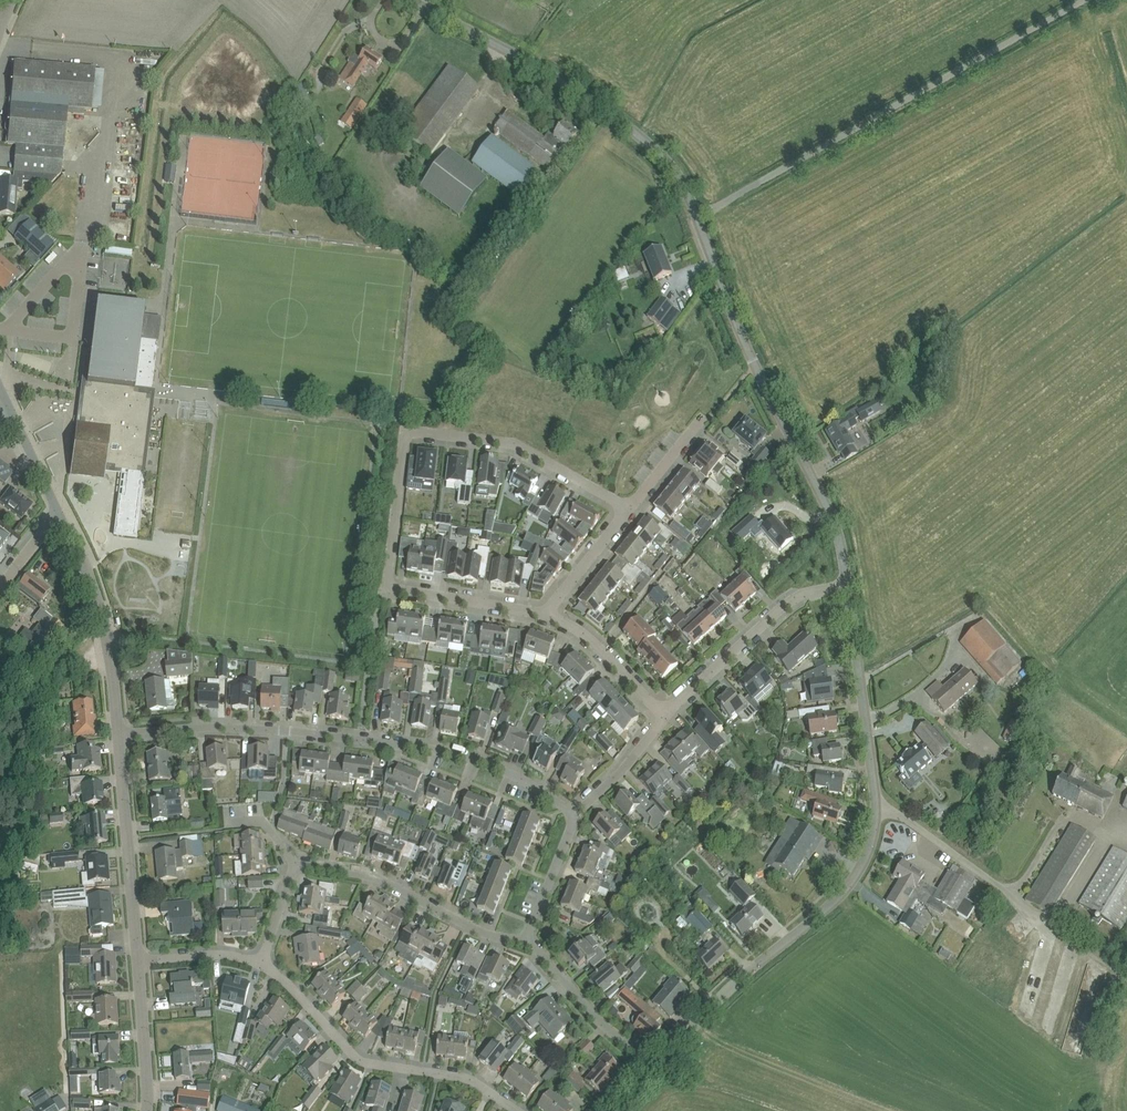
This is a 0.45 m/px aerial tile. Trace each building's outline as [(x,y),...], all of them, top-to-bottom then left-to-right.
[(340,78),(353,87),(368,65),(376,70),(383,60),(367,49),(355,66),(350,62),(340,78)] [(61,173),(63,149),(64,149),(68,113),(83,114),(83,110),(92,111),(95,69),(14,62),(7,144),(16,145),(13,181),(0,180),(2,180),(1,194),(0,194),(0,206),(4,206),(3,213),(0,213),(0,214),(14,215),(17,189),(22,189),(22,182),(50,184),(61,173)] [(399,132),(430,155),(480,90),(449,67),(399,132)] [(132,84),(143,85),(144,74),(132,73),(132,84)] [(368,105),(357,98),(341,122),(352,129),(368,105)] [(545,138),(508,111),(494,130),(546,169),(564,144),(569,148),(579,134),(564,123),(554,137),(549,133),(545,138)] [(498,138),(495,143),(508,152),(511,146),(498,138)] [(514,194),(529,174),(488,143),(473,163),(514,194)] [(176,166),(166,165),(164,181),(174,182),(176,166)] [(29,221),(14,238),(38,260),(53,244),(29,221)] [(9,235),(5,231),(0,236),(0,239),(3,242),(9,235)] [(661,247),(644,254),(655,280),(672,274),(661,247)] [(27,266),(33,260),(19,248),(13,255),(27,266)] [(6,290),(19,276),(5,263),(0,263),(0,285),(6,290)] [(647,303),(658,298),(654,290),(643,294),(647,303)] [(661,298),(647,317),(659,326),(659,325),(669,313),(673,307),(661,298)] [(91,347),(87,384),(143,391),(152,392),(161,317),(144,315),(145,307),(97,301),(91,347)] [(677,319),(669,313),(659,325),(668,331),(677,319)] [(51,368),(54,354),(39,351),(36,366),(51,368)] [(116,471),(127,472),(142,474),(146,433),(147,432),(147,431),(144,431),(148,406),(150,406),(151,396),(142,395),(143,391),(87,384),(86,384),(84,400),(86,400),(83,423),(80,423),(74,474),(101,477),(102,466),(114,467),(114,470),(116,471)] [(862,423),(881,412),(875,402),(856,414),(862,423)] [(845,460),(858,453),(853,446),(854,446),(846,432),(856,426),(848,413),(840,418),(843,422),(827,432),(839,454),(841,453),(845,460)] [(734,435),(754,451),(751,454),(755,457),(752,460),(760,466),(769,454),(762,448),(762,449),(758,446),(765,438),(766,438),(766,437),(765,436),(765,437),(746,421),(745,420),(745,421),(744,422),(742,420),(737,427),(739,429),(734,434),(733,435),(734,435)] [(701,447),(697,453),(721,472),(724,468),(719,464),(724,457),(718,453),(718,452),(712,447),(712,448),(707,443),(703,448),(701,447)] [(434,454),(422,452),(422,453),(420,453),(418,468),(410,467),(407,489),(422,491),(423,482),(434,483),(437,455),(434,455),(434,454)] [(721,472),(697,453),(693,458),(694,459),(690,464),(695,468),(695,469),(701,473),(707,478),(712,472),(717,476),(721,472)] [(731,454),(726,460),(738,470),(743,464),(731,454)] [(743,454),(738,460),(745,465),(748,461),(746,459),(747,458),(743,454)] [(470,505),(473,480),(465,479),(467,462),(463,462),(462,459),(456,459),(453,461),(449,460),(446,482),(456,483),(455,488),(457,490),(459,490),(458,503),(470,505)] [(489,496),(497,497),(500,484),(495,483),(498,462),(497,461),(497,463),(493,462),(494,461),(482,460),(479,488),(487,489),(487,487),(490,487),(489,496)] [(528,495),(529,495),(538,480),(519,469),(515,475),(511,472),(507,480),(511,483),(510,484),(519,490),(515,496),(524,501),(528,495)] [(680,476),(679,475),(675,480),(676,481),(692,494),(700,484),(684,471),(680,476)] [(134,538),(142,474),(127,472),(124,498),(119,497),(115,532),(114,535),(134,538)] [(705,486),(717,495),(722,489),(710,480),(705,486)] [(676,481),(669,489),(685,502),(692,494),(676,481)] [(10,487),(0,501),(0,503),(21,519),(32,504),(10,487)] [(553,491),(550,488),(542,501),(536,498),(527,513),(538,520),(543,510),(554,516),(565,497),(561,495),(560,493),(559,491),(557,491),(555,490),(553,491)] [(669,489),(662,498),(678,511),(685,502),(669,489)] [(662,498),(661,497),(657,502),(658,503),(654,508),(670,520),(678,511),(662,498)] [(575,533),(583,540),(593,528),(600,516),(577,504),(570,516),(583,523),(575,533)] [(740,527),(757,511),(752,505),(735,521),(740,527)] [(721,508),(716,513),(721,516),(725,511),(721,508)] [(484,532),(492,533),(494,524),(497,512),(496,512),(495,516),(487,515),(484,532)] [(716,513),(712,518),(716,521),(721,516),(716,513)] [(437,515),(436,524),(443,525),(444,516),(437,515)] [(752,516),(734,532),(742,541),(760,525),(752,516)] [(763,529),(780,549),(792,538),(775,518),(763,529)] [(641,523),(637,528),(654,541),(659,535),(667,542),(673,534),(660,524),(656,528),(645,520),(642,524),(641,523)] [(569,558),(584,540),(583,540),(575,533),(561,521),(553,532),(567,543),(561,550),(555,545),(550,551),(565,563),(565,562),(569,557),(569,558)] [(670,527),(687,540),(691,535),(674,522),(670,527)] [(517,527),(494,524),(492,533),(512,537),(517,527)] [(706,526),(702,531),(706,534),(710,529),(706,526)] [(646,550),(654,541),(637,528),(638,529),(631,538),(646,550)] [(702,531),(697,536),(701,539),(706,534),(702,531)] [(8,538),(0,532),(0,549),(8,538)] [(481,535),(481,540),(491,541),(492,533),(482,532),(481,535)] [(527,534),(524,542),(534,546),(542,549),(545,541),(527,534)] [(677,537),(670,545),(678,551),(685,544),(677,537)] [(622,546),(639,560),(646,550),(631,538),(624,547),(623,546),(622,546)] [(407,570),(420,573),(424,551),(417,550),(418,541),(401,539),(399,558),(400,558),(400,556),(409,557),(407,570)] [(443,565),(447,541),(439,539),(438,545),(433,544),(431,552),(424,551),(420,573),(434,575),(436,562),(443,563),(443,565)] [(183,541),(182,548),(190,549),(191,542),(183,541)] [(447,541),(443,565),(444,566),(444,561),(451,562),(448,577),(463,580),(467,558),(459,557),(460,551),(459,549),(457,549),(458,544),(448,542),(448,541),(447,541)] [(509,565),(505,587),(520,589),(523,567),(526,566),(534,569),(542,549),(534,546),(528,560),(519,558),(518,566),(509,565)] [(618,557),(614,562),(636,580),(641,584),(646,587),(652,580),(647,576),(642,572),(634,566),(639,560),(622,546),(618,551),(619,552),(616,556),(618,557)] [(467,558),(463,580),(466,580),(467,583),(473,584),(474,581),(478,582),(480,567),(487,568),(490,549),(479,548),(478,552),(476,552),(474,553),(473,559),(467,558)] [(556,573),(565,563),(550,551),(549,550),(541,560),(548,566),(540,575),(535,574),(533,585),(545,587),(556,573)] [(659,561),(664,564),(669,558),(665,555),(659,561)] [(491,584),(505,587),(509,565),(500,563),(501,557),(496,556),(491,584)] [(659,571),(664,564),(659,561),(654,567),(659,571)] [(604,569),(600,574),(617,587),(622,581),(630,588),(636,580),(614,562),(610,567),(608,566),(605,570),(604,569)] [(741,579),(731,587),(746,604),(757,594),(747,583),(752,579),(741,568),(736,573),(741,579)] [(28,573),(16,589),(39,607),(44,601),(41,600),(49,589),(28,573)] [(610,596),(617,587),(600,574),(601,575),(594,584),(610,596)] [(586,592),(602,606),(610,596),(594,584),(587,593),(586,592)] [(639,595),(646,587),(641,584),(635,592),(639,595)] [(726,603),(736,613),(746,604),(731,587),(722,596),(716,590),(711,596),(721,607),(726,603)] [(667,598),(658,588),(650,595),(659,606),(667,598)] [(598,612),(602,606),(586,592),(582,597),(583,598),(579,602),(590,611),(587,616),(600,626),(606,618),(598,612)] [(684,599),(689,605),(695,600),(690,594),(684,599)] [(727,617),(710,599),(706,603),(704,601),(698,607),(699,609),(716,627),(727,617)] [(623,607),(627,610),(632,604),(628,601),(623,607)] [(622,617),(627,610),(623,607),(618,613),(622,617)] [(41,609),(34,618),(39,623),(46,629),(57,637),(64,628),(41,609)] [(694,611),(687,617),(688,619),(705,637),(716,627),(699,609),(695,612),(694,611)] [(387,636),(395,638),(396,635),(409,637),(412,615),(399,613),(397,624),(390,623),(387,636)] [(426,617),(412,615),(409,637),(422,639),(422,642),(429,643),(432,629),(424,628),(426,617)] [(639,618),(624,633),(632,642),(648,628),(639,618)] [(683,621),(676,627),(694,647),(705,637),(688,619),(685,622),(683,621)] [(432,629),(429,643),(437,644),(438,642),(451,644),(454,622),(441,620),(439,631),(432,629)] [(1020,663),(984,621),(960,643),(995,684),(1020,663)] [(469,665),(471,653),(471,650),(473,636),(466,635),(467,624),(454,622),(451,644),(464,646),(461,664),(469,665)] [(615,626),(611,622),(605,630),(609,633),(615,626)] [(43,654),(57,637),(46,629),(39,623),(31,633),(26,628),(15,642),(24,650),(30,643),(43,654)] [(477,654),(478,651),(479,651),(479,649),(493,651),(496,629),(483,627),(481,637),(473,636),(471,650),(471,653),(477,654)] [(648,628),(632,642),(640,651),(653,639),(654,639),(656,637),(648,628)] [(505,655),(513,657),(515,643),(508,642),(509,631),(496,629),(493,651),(506,653),(505,655)] [(536,656),(543,636),(531,632),(527,643),(518,640),(516,654),(523,656),(524,652),(536,656)] [(777,658),(789,673),(817,647),(804,633),(788,648),(783,642),(773,652),(778,657),(777,658)] [(543,636),(536,656),(548,660),(547,664),(553,667),(561,655),(551,652),(555,641),(543,636)] [(654,639),(653,639),(640,651),(637,653),(646,662),(661,648),(654,639)] [(38,661),(43,654),(30,643),(24,650),(38,661)] [(661,648),(646,662),(654,671),(670,657),(661,648)] [(167,662),(168,677),(193,675),(193,654),(168,651),(169,662),(167,662)] [(561,655),(553,667),(558,672),(561,669),(571,678),(585,663),(576,654),(568,662),(561,655)] [(678,666),(670,657),(654,671),(662,680),(678,666)] [(219,678),(228,678),(229,660),(220,659),(219,678)] [(391,674),(389,674),(391,663),(383,662),(379,691),(388,692),(391,674)] [(421,695),(424,663),(413,662),(410,694),(421,695)] [(594,672),(585,663),(571,678),(580,687),(574,692),(579,697),(583,693),(591,685),(586,680),(594,672)] [(828,680),(826,665),(804,675),(805,684),(810,683),(813,703),(833,700),(830,680),(828,680)] [(439,667),(428,666),(427,677),(438,678),(439,667)] [(749,696),(745,700),(751,706),(757,712),(760,709),(753,700),(771,683),(757,666),(750,672),(752,674),(739,685),(749,696)] [(932,699),(944,713),(977,684),(965,670),(932,699)] [(473,679),(470,673),(461,677),(465,684),(473,679)] [(325,674),(325,675),(325,678),(323,692),(332,693),(335,675),(325,674)] [(786,675),(779,679),(783,686),(790,682),(786,675)] [(296,702),(295,713),(312,715),(314,703),(321,704),(323,692),(325,678),(316,676),(314,688),(307,687),(306,697),(297,695),(296,702)] [(281,697),(289,698),(290,680),(273,679),(272,691),(263,690),(262,709),(280,710),(281,697)] [(149,711),(175,708),(174,699),(172,699),(169,680),(146,682),(149,711)] [(219,707),(220,681),(208,680),(208,688),(201,687),(200,706),(219,707)] [(231,698),(233,698),(233,708),(248,708),(249,695),(256,696),(256,681),(240,680),(239,688),(231,688),(231,698)] [(446,704),(449,682),(440,681),(438,703),(446,704)] [(552,686),(547,681),(541,687),(546,692),(552,686)] [(781,686),(776,681),(771,686),(778,694),(782,690),(781,686)] [(590,696),(599,705),(613,692),(604,682),(597,689),(592,684),(591,685),(583,693),(588,699),(590,696)] [(805,691),(789,695),(791,702),(807,698),(805,691)] [(599,705),(607,714),(621,701),(613,692),(599,705)] [(722,713),(726,717),(727,716),(731,720),(736,715),(742,721),(747,721),(757,713),(757,712),(751,706),(745,700),(743,698),(739,702),(729,692),(717,703),(722,709),(721,709),(723,712),(722,713)] [(393,696),(386,695),(382,722),(399,725),(402,705),(408,706),(409,694),(401,693),(400,703),(394,703),(395,701),(392,700),(393,696)] [(330,718),(348,720),(350,706),(346,705),(347,698),(330,695),(328,708),(332,709),(330,718)] [(505,698),(498,695),(492,711),(500,714),(505,698)] [(74,726),(75,737),(97,734),(95,717),(93,717),(92,701),(73,703),(75,726),(74,726)] [(615,723),(630,709),(621,701),(607,714),(615,723)] [(427,729),(431,704),(416,702),(412,727),(413,727),(413,726),(427,729)] [(57,704),(43,706),(44,717),(58,715),(57,704)] [(453,708),(445,707),(440,731),(456,734),(461,707),(453,706),(453,708)] [(836,719),(835,719),(835,714),(830,714),(829,707),(798,711),(799,719),(805,718),(806,722),(806,723),(809,723),(811,735),(837,732),(836,726),(837,726),(838,724),(838,720),(836,719)] [(630,709),(615,723),(625,732),(639,719),(630,709)] [(469,736),(484,741),(492,714),(485,711),(483,715),(481,715),(481,717),(473,715),(469,727),(471,728),(469,736)] [(714,736),(723,727),(708,711),(696,722),(700,726),(695,730),(715,752),(723,746),(714,736)] [(572,720),(578,725),(582,720),(577,715),(572,720)] [(529,733),(537,737),(544,722),(536,718),(529,733)] [(1011,720),(1003,738),(1014,743),(1022,726),(1011,720)] [(513,749),(523,753),(529,738),(519,734),(519,733),(504,726),(496,745),(511,752),(513,749)] [(603,726),(598,730),(616,749),(620,745),(603,726)] [(926,754),(925,752),(924,753),(923,752),(929,747),(937,756),(947,747),(931,729),(929,726),(918,734),(921,738),(926,744),(920,748),(918,746),(918,747),(911,752),(910,751),(902,758),(903,759),(896,765),(895,765),(901,772),(902,775),(903,774),(909,781),(909,780),(931,762),(932,762),(926,755),(926,754)] [(580,730),(575,727),(563,746),(569,750),(578,735),(577,734),(580,730)] [(588,733),(593,739),(597,735),(591,729),(588,733)] [(701,758),(710,750),(697,736),(692,741),(685,732),(675,741),(690,757),(695,752),(701,758)] [(606,752),(613,746),(602,735),(596,741),(606,752)] [(533,762),(547,771),(561,748),(554,744),(553,742),(549,739),(547,740),(540,736),(536,743),(542,747),(533,762)] [(808,747),(812,746),(814,757),(823,755),(824,763),(841,761),(839,745),(828,747),(827,739),(812,741),(812,742),(807,743),(808,747)] [(1045,757),(1050,746),(1038,740),(1033,750),(1045,757)] [(684,763),(690,757),(675,741),(665,750),(673,758),(668,763),(680,776),(689,768),(684,763)] [(63,744),(46,746),(47,755),(64,753),(63,744)] [(95,750),(94,744),(77,746),(78,756),(70,757),(71,773),(100,770),(98,750),(95,750)] [(209,763),(200,764),(203,790),(213,790),(212,779),(215,779),(215,769),(227,767),(225,749),(208,750),(209,763)] [(268,750),(250,750),(250,771),(264,771),(264,778),(277,779),(278,758),(268,757),(268,750)] [(168,770),(168,763),(176,762),(175,751),(148,753),(150,782),(171,780),(170,770),(168,770)] [(293,762),(292,777),(299,778),(300,773),(305,774),(313,775),(316,755),(302,753),(301,763),(293,762)] [(579,768),(582,764),(566,754),(556,769),(564,775),(561,780),(574,789),(585,772),(579,768)] [(316,755),(313,775),(327,777),(327,781),(335,782),(336,768),(329,767),(331,757),(316,755)] [(335,782),(349,784),(350,779),(354,780),(353,780),(356,781),(359,761),(346,759),(344,769),(336,768),(335,782)] [(359,761),(356,781),(365,782),(365,786),(370,786),(370,787),(378,788),(379,783),(380,774),(373,773),(374,763),(359,761)] [(730,761),(725,766),(731,773),(736,768),(730,761)] [(649,772),(663,787),(672,779),(658,764),(649,772)] [(185,767),(187,781),(200,780),(199,765),(185,767)] [(814,785),(816,786),(815,787),(830,789),(829,792),(841,794),(844,777),(837,776),(838,770),(808,766),(807,773),(817,775),(816,779),(815,779),(814,780),(813,782),(814,785)] [(395,792),(401,795),(403,790),(411,771),(399,767),(393,781),(387,778),(386,784),(384,793),(388,794),(394,796),(395,792)] [(1066,775),(1063,774),(1052,795),(1103,819),(1114,795),(1084,780),(1083,783),(1076,780),(1081,772),(1071,767),(1066,775)] [(379,783),(386,784),(387,778),(388,771),(381,770),(380,774),(379,783)] [(423,776),(411,771),(403,790),(401,795),(413,799),(412,804),(417,806),(423,792),(417,790),(423,776)] [(654,796),(663,787),(649,772),(640,780),(654,796)] [(685,794),(691,788),(679,775),(673,781),(685,794)] [(83,796),(84,805),(103,803),(101,784),(88,785),(87,778),(70,779),(72,797),(83,796)] [(417,806),(423,808),(426,800),(430,802),(431,801),(438,804),(446,785),(434,780),(428,795),(423,792),(417,806)] [(277,793),(277,784),(261,784),(261,793),(277,793)] [(452,819),(457,806),(452,804),(458,790),(446,785),(438,804),(445,806),(444,808),(450,810),(447,817),(450,819),(452,819)] [(164,790),(165,799),(152,800),(154,822),(168,821),(167,817),(183,815),(180,789),(164,790)] [(836,808),(838,801),(805,790),(802,799),(817,805),(812,820),(822,823),(823,820),(836,825),(841,810),(836,808)] [(664,818),(650,803),(643,796),(636,802),(627,791),(615,803),(627,817),(636,809),(645,819),(649,816),(652,819),(649,826),(653,831),(665,820),(664,818)] [(269,793),(269,803),(275,802),(277,794),(269,793)] [(466,814),(473,817),(480,799),(469,794),(463,809),(457,806),(452,819),(462,824),(466,814)] [(664,818),(670,812),(657,797),(650,803),(664,818)] [(493,804),(480,799),(473,817),(470,825),(482,830),(481,831),(487,833),(493,820),(487,818),(493,804)] [(287,803),(278,829),(291,833),(300,808),(299,808),(297,814),(289,811),(291,804),(287,803)] [(304,838),(312,816),(311,816),(311,819),(302,816),(304,810),(300,808),(291,833),(304,838)] [(924,816),(941,828),(946,821),(942,819),(942,814),(938,810),(934,813),(929,809),(924,816)] [(63,813),(50,814),(51,824),(64,823),(63,813)] [(350,815),(342,813),(337,829),(345,831),(350,815)] [(524,815),(520,826),(536,832),(540,821),(524,815)] [(622,842),(632,833),(621,821),(615,826),(605,815),(594,825),(609,841),(615,835),(622,842)] [(86,826),(88,844),(106,842),(104,816),(80,818),(80,827),(86,826)] [(316,846),(325,821),(324,821),(322,827),(314,824),(316,818),(312,816),(304,838),(303,841),(316,846)] [(793,877),(819,837),(791,819),(780,836),(782,837),(768,857),(776,862),(774,865),(793,877)] [(191,829),(204,827),(203,820),(190,821),(191,829)] [(329,851),(330,852),(337,832),(327,828),(329,822),(325,821),(316,846),(330,850),(329,851)] [(1068,832),(1025,900),(1045,912),(1049,915),(1052,911),(1091,849),(1094,843),(1096,840),(1072,825),(1070,828),(1068,832)] [(520,826),(515,837),(531,844),(536,832),(520,826)] [(430,852),(437,835),(427,831),(420,848),(430,852)] [(386,862),(392,843),(393,838),(380,833),(380,834),(372,832),(368,845),(376,847),(372,857),(386,862)] [(595,832),(590,836),(598,842),(601,838),(595,832)] [(241,855),(269,853),(269,851),(266,851),(264,850),(264,842),(261,842),(261,834),(234,836),(235,849),(241,849),(241,855)] [(339,854),(356,859),(361,842),(352,840),(353,837),(344,834),(339,854)] [(183,858),(193,857),(193,856),(199,856),(198,841),(199,841),(198,836),(180,838),(181,850),(175,851),(175,850),(157,852),(159,871),(160,871),(161,880),(177,879),(176,869),(184,868),(183,858)] [(511,849),(527,855),(531,844),(515,837),(511,849)] [(410,859),(416,846),(400,841),(398,845),(392,843),(386,862),(399,866),(403,857),(410,859)] [(460,844),(453,841),(450,849),(457,852),(460,844)] [(644,847),(640,850),(646,857),(650,853),(644,847)] [(420,848),(415,861),(421,864),(420,865),(416,875),(429,880),(433,870),(436,862),(428,859),(427,858),(430,852),(420,848)] [(599,850),(598,853),(585,848),(580,860),(599,867),(604,855),(611,858),(614,852),(605,849),(605,852),(599,850)] [(1114,848),(1079,905),(1095,915),(1092,920),(1099,925),(1102,919),(1120,930),(1126,919),(1126,855),(1114,848)] [(522,866),(527,855),(511,849),(506,860),(522,866)] [(27,852),(24,859),(38,864),(41,857),(27,852)] [(53,868),(60,867),(60,869),(66,868),(66,863),(81,861),(80,852),(52,855),(53,868)] [(236,863),(236,876),(264,875),(263,866),(265,866),(265,858),(266,857),(269,857),(269,853),(241,855),(242,862),(236,863)] [(82,874),(83,887),(95,886),(95,882),(108,881),(106,866),(108,866),(108,856),(87,858),(88,873),(82,874)] [(580,860),(575,872),(589,877),(587,883),(607,891),(608,891),(611,886),(602,882),(595,879),(597,875),(594,874),(597,867),(599,868),(599,867),(580,860)] [(903,861),(894,877),(900,880),(930,897),(947,907),(956,912),(957,911),(961,913),(962,912),(965,914),(968,907),(962,903),(966,896),(972,886),(976,880),(953,866),(949,872),(938,890),(924,883),(923,885),(920,883),(921,881),(925,874),(903,861)] [(496,863),(491,874),(507,881),(512,869),(496,863)] [(453,885),(460,888),(468,868),(458,864),(455,872),(445,868),(438,887),(450,892),(453,885)] [(736,929),(743,936),(763,917),(751,904),(750,904),(748,902),(755,895),(741,881),(734,872),(728,878),(736,886),(730,891),(744,906),(747,908),(731,923),(733,925),(732,927),(735,930),(736,929)] [(491,874),(487,886),(503,892),(507,881),(491,874)] [(249,879),(250,890),(263,889),(262,878),(249,879)] [(213,887),(213,879),(204,879),(204,887),(213,887)] [(900,880),(887,902),(897,908),(901,910),(905,913),(899,923),(909,929),(920,935),(928,921),(912,912),(910,911),(916,900),(918,901),(925,906),(930,897),(900,880)] [(298,897),(297,900),(325,904),(326,897),(332,898),(334,885),(320,883),(319,891),(303,888),(303,889),(304,889),(303,896),(301,898),(298,897)] [(605,897),(607,891),(587,883),(585,888),(571,883),(566,894),(583,901),(585,895),(588,896),(590,891),(605,897)] [(482,897),(498,903),(503,892),(487,886),(482,897)] [(67,899),(88,897),(87,889),(53,892),(53,893),(41,894),(42,901),(54,901),(54,907),(67,906),(67,899)] [(225,891),(216,891),(216,908),(225,908),(225,891)] [(368,917),(373,920),(387,896),(385,895),(383,898),(381,898),(375,895),(375,894),(374,894),(367,907),(360,904),(353,916),(365,922),(368,917)] [(580,908),(583,901),(566,894),(561,907),(575,912),(573,918),(590,924),(594,920),(585,916),(587,911),(580,908)] [(93,927),(93,928),(92,930),(92,934),(94,935),(104,935),(103,926),(114,925),(113,911),(110,911),(108,895),(91,897),(93,927)] [(379,935),(392,942),(394,939),(395,937),(406,916),(394,909),(396,906),(395,905),(395,906),(388,903),(388,900),(389,898),(387,896),(373,920),(379,924),(376,929),(381,932),(379,935)] [(494,915),(498,903),(482,897),(478,908),(494,915)] [(720,909),(710,899),(704,905),(714,915),(720,909)] [(315,915),(314,923),(328,925),(330,911),(324,910),(325,904),(297,900),(297,903),(300,903),(302,905),(300,912),(300,913),(315,915)] [(171,937),(194,935),(194,939),(204,938),(203,922),(193,923),(191,901),(179,902),(179,906),(162,907),(162,915),(173,914),(175,935),(171,936),(171,937)] [(708,969),(726,952),(715,940),(707,932),(712,927),(692,905),(682,914),(702,936),(701,937),(708,946),(697,957),(708,969)] [(257,912),(240,912),(240,937),(248,936),(248,933),(257,933),(257,922),(263,921),(263,911),(257,911),(257,912)] [(240,912),(223,913),(224,934),(233,934),(233,937),(240,937),(240,912)] [(610,914),(602,920),(608,926),(615,920),(610,914)] [(407,962),(407,961),(414,965),(424,947),(433,930),(431,929),(429,932),(427,933),(421,929),(421,928),(419,931),(409,925),(396,949),(401,952),(398,957),(407,962)] [(341,940),(343,933),(321,929),(320,936),(341,940)] [(421,970),(423,967),(433,973),(437,968),(448,947),(441,943),(442,940),(441,940),(435,937),(434,935),(436,932),(433,930),(424,947),(414,965),(421,970)] [(606,958),(597,946),(599,944),(592,936),(590,938),(576,950),(575,949),(569,954),(579,966),(584,962),(586,964),(589,962),(594,968),(606,958)] [(320,963),(316,937),(295,940),(298,940),(301,966),(320,963)] [(359,943),(347,952),(352,958),(360,951),(363,955),(367,952),(359,943)] [(102,946),(65,948),(65,958),(94,957),(94,966),(97,966),(98,984),(117,983),(116,955),(102,956),(102,946)] [(485,956),(465,947),(457,963),(464,966),(460,975),(473,981),(485,956)] [(367,952),(363,955),(372,964),(375,961),(367,952)] [(634,974),(646,960),(640,955),(628,969),(634,974)] [(490,979),(500,983),(503,977),(504,977),(504,976),(509,979),(513,973),(507,970),(510,965),(498,960),(497,962),(487,957),(477,979),(487,984),(490,979)] [(384,970),(388,967),(383,962),(380,965),(384,970)] [(613,971),(608,965),(590,980),(603,994),(628,973),(620,964),(613,971)] [(514,979),(505,992),(517,1001),(522,994),(526,997),(538,981),(532,977),(534,974),(523,966),(514,979)] [(193,985),(203,984),(204,990),(211,989),(210,978),(204,978),(203,973),(190,974),(190,972),(180,973),(180,975),(171,976),(172,987),(175,987),(176,996),(170,996),(171,1005),(196,1003),(196,994),(193,994),(193,985)] [(336,984),(326,972),(312,985),(318,991),(317,993),(321,997),(336,984)] [(388,974),(385,980),(394,985),(397,981),(388,974)] [(666,989),(653,1003),(670,1018),(679,1007),(678,1006),(689,993),(673,978),(665,988),(666,989)] [(235,1004),(244,1006),(250,984),(242,981),(241,983),(227,979),(222,999),(236,1002),(235,1004)] [(624,986),(630,991),(636,984),(630,979),(624,986)] [(397,981),(396,985),(407,989),(409,985),(397,981)] [(363,987),(352,998),(357,1002),(371,987),(367,983),(363,987)] [(327,1000),(333,1007),(346,995),(336,984),(321,997),(325,1002),(327,1000)] [(409,985),(407,989),(419,993),(421,989),(414,986),(409,985)] [(456,990),(447,986),(443,992),(460,1000),(462,995),(455,991),(456,990)] [(661,1018),(630,991),(624,986),(621,991),(636,1003),(631,1009),(637,1015),(635,1015),(633,1018),(632,1021),(633,1023),(635,1025),(634,1027),(650,1041),(661,1028),(656,1023),(661,1018)] [(421,989),(419,993),(431,998),(433,993),(424,990),(421,989)] [(66,994),(67,1003),(93,1002),(92,993),(66,994)] [(500,1010),(506,1004),(499,997),(493,1004),(500,1010)] [(563,1015),(549,999),(525,1020),(531,1027),(538,1022),(554,1039),(572,1023),(565,1014),(563,1015)] [(117,1000),(96,1000),(97,1015),(93,1015),(92,1017),(92,1024),(93,1025),(118,1024),(118,1014),(116,1014),(115,1000),(117,1000)] [(280,1017),(283,1020),(289,1010),(286,1008),(274,1000),(269,1008),(266,1006),(256,1022),(267,1030),(272,1023),(275,1025),(280,1017)] [(349,1025),(353,1029),(366,1014),(355,1004),(343,1018),(350,1024),(349,1025)] [(606,1013),(613,1019),(619,1012),(612,1006),(606,1013)] [(196,1010),(197,1018),(212,1017),(211,1009),(196,1010)] [(239,1024),(246,1026),(247,1022),(250,1011),(243,1010),(239,1024)] [(366,1014),(353,1029),(358,1033),(359,1032),(366,1038),(378,1024),(366,1014)] [(517,1015),(507,1023),(518,1036),(527,1028),(517,1015)] [(243,1040),(251,1042),(256,1024),(247,1022),(246,1026),(243,1040)] [(289,1036),(305,1051),(317,1038),(301,1023),(289,1036)] [(394,1051),(400,1052),(404,1032),(389,1029),(386,1047),(394,1049),(394,1051)] [(90,1031),(72,1031),(72,1040),(90,1039),(90,1031)] [(415,1053),(419,1035),(404,1032),(400,1052),(406,1054),(407,1052),(415,1053)] [(105,1056),(106,1065),(118,1064),(118,1055),(119,1055),(119,1036),(100,1037),(94,1038),(94,1045),(100,1045),(100,1056),(105,1056)] [(281,1037),(269,1052),(274,1057),(287,1041),(281,1037)] [(445,1059),(451,1059),(454,1039),(439,1037),(437,1055),(445,1057),(445,1059)] [(518,1037),(508,1050),(515,1055),(525,1042),(518,1037)] [(454,1039),(451,1059),(457,1060),(458,1058),(466,1059),(468,1041),(454,1039)] [(590,1051),(591,1051),(594,1047),(587,1040),(578,1050),(585,1056),(590,1051)] [(494,1042),(486,1052),(479,1060),(493,1071),(508,1053),(494,1042)] [(322,1079),(325,1077),(333,1069),(330,1066),(337,1060),(325,1047),(304,1067),(316,1080),(320,1076),(322,1079)] [(535,1050),(532,1053),(539,1059),(542,1056),(535,1050)] [(177,1080),(188,1079),(191,1079),(190,1063),(214,1061),(214,1052),(189,1054),(189,1053),(186,1054),(175,1054),(177,1080)] [(605,1055),(599,1061),(601,1063),(585,1081),(600,1094),(611,1081),(612,1082),(622,1070),(605,1055)] [(542,1056),(539,1059),(546,1065),(549,1062),(542,1056)] [(504,1079),(516,1089),(530,1072),(523,1066),(521,1068),(516,1064),(504,1079)] [(559,1069),(553,1065),(542,1079),(548,1083),(559,1069)] [(100,1094),(110,1094),(121,1093),(120,1082),(116,1082),(116,1074),(100,1075),(99,1076),(98,1069),(89,1069),(89,1068),(77,1069),(70,1069),(70,1077),(89,1076),(92,1076),(92,1081),(100,1081),(100,1094)] [(347,1104),(355,1091),(361,1081),(345,1071),(331,1094),(347,1104)] [(530,1072),(516,1089),(528,1098),(540,1083),(535,1079),(536,1077),(530,1072)] [(575,1083),(582,1089),(585,1086),(580,1081),(582,1079),(573,1072),(568,1077),(575,1083)] [(78,1094),(78,1077),(70,1077),(71,1094),(78,1094)] [(565,1081),(572,1087),(575,1083),(568,1077),(565,1081)] [(211,1083),(198,1082),(198,1091),(210,1091),(211,1083)] [(572,1087),(579,1093),(582,1089),(575,1083),(572,1087)] [(388,1100),(391,1089),(373,1084),(366,1105),(375,1108),(374,1110),(384,1110),(388,1100)] [(303,1105),(309,1109),(321,1093),(314,1087),(302,1104),(303,1105)] [(198,1104),(208,1106),(208,1109),(209,1109),(210,1095),(191,1092),(191,1097),(179,1095),(178,1105),(181,1106),(181,1110),(197,1110),(198,1104)] [(563,1099),(557,1093),(555,1096),(550,1092),(545,1098),(538,1106),(544,1110),(554,1110),(563,1099)] [(423,1099),(406,1093),(401,1110),(420,1110),(423,1099)] [(224,1096),(218,1110),(260,1110),(224,1096)] [(34,1110),(35,1110),(59,1110),(52,1099),(34,1110)] [(569,1107),(570,1105),(563,1099),(554,1110),(573,1110),(569,1107)] [(77,1109),(91,1110),(91,1101),(72,1100),(72,1110),(76,1110),(77,1109)] [(463,1108),(446,1101),(442,1110),(462,1110),(463,1108)] [(319,1109),(323,1110),(327,1110),(330,1106),(322,1102),(319,1109)]
